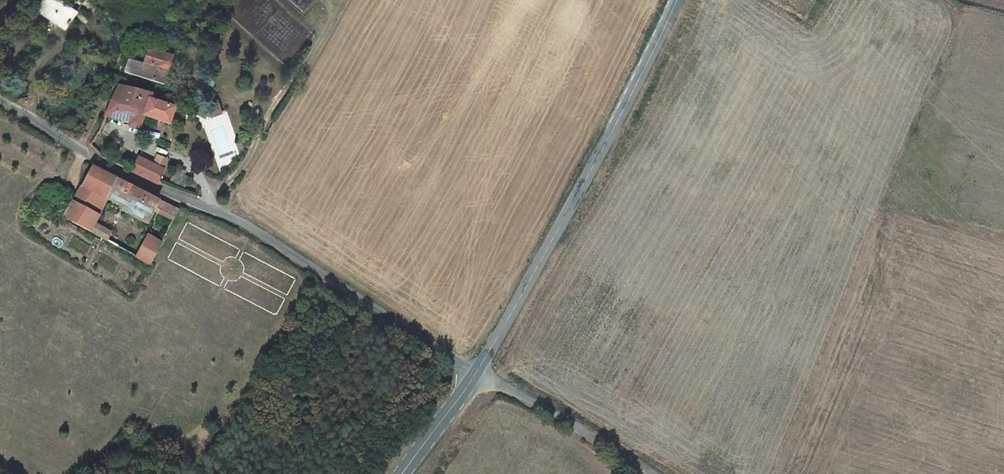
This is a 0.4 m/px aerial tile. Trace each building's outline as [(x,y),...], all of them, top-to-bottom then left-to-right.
[(89,0),(68,0),(67,1),(65,0),(48,0),(41,11),(69,29),(76,19),(89,0)] [(136,60),(131,72),(173,86),(182,55),(158,47),(152,65),(136,60)] [(125,87),(116,112),(141,121),(139,125),(147,128),(151,118),(183,129),(185,122),(178,119),(180,109),(155,100),(156,96),(125,87)] [(212,109),(216,119),(227,115),(224,106),(219,107),(212,109)] [(157,181),(162,183),(166,179),(169,175),(174,159),(162,156),(156,171),(137,162),(133,171),(157,181)] [(93,168),(81,189),(107,202),(128,213),(127,216),(149,227),(155,214),(174,223),(179,213),(93,168)] [(81,189),(73,202),(99,217),(107,202),(81,189)] [(73,202),(63,220),(89,234),(93,226),(99,217),(73,202)] [(93,226),(89,234),(106,243),(110,235),(93,226)] [(148,238),(137,260),(150,267),(161,245),(148,238)]
